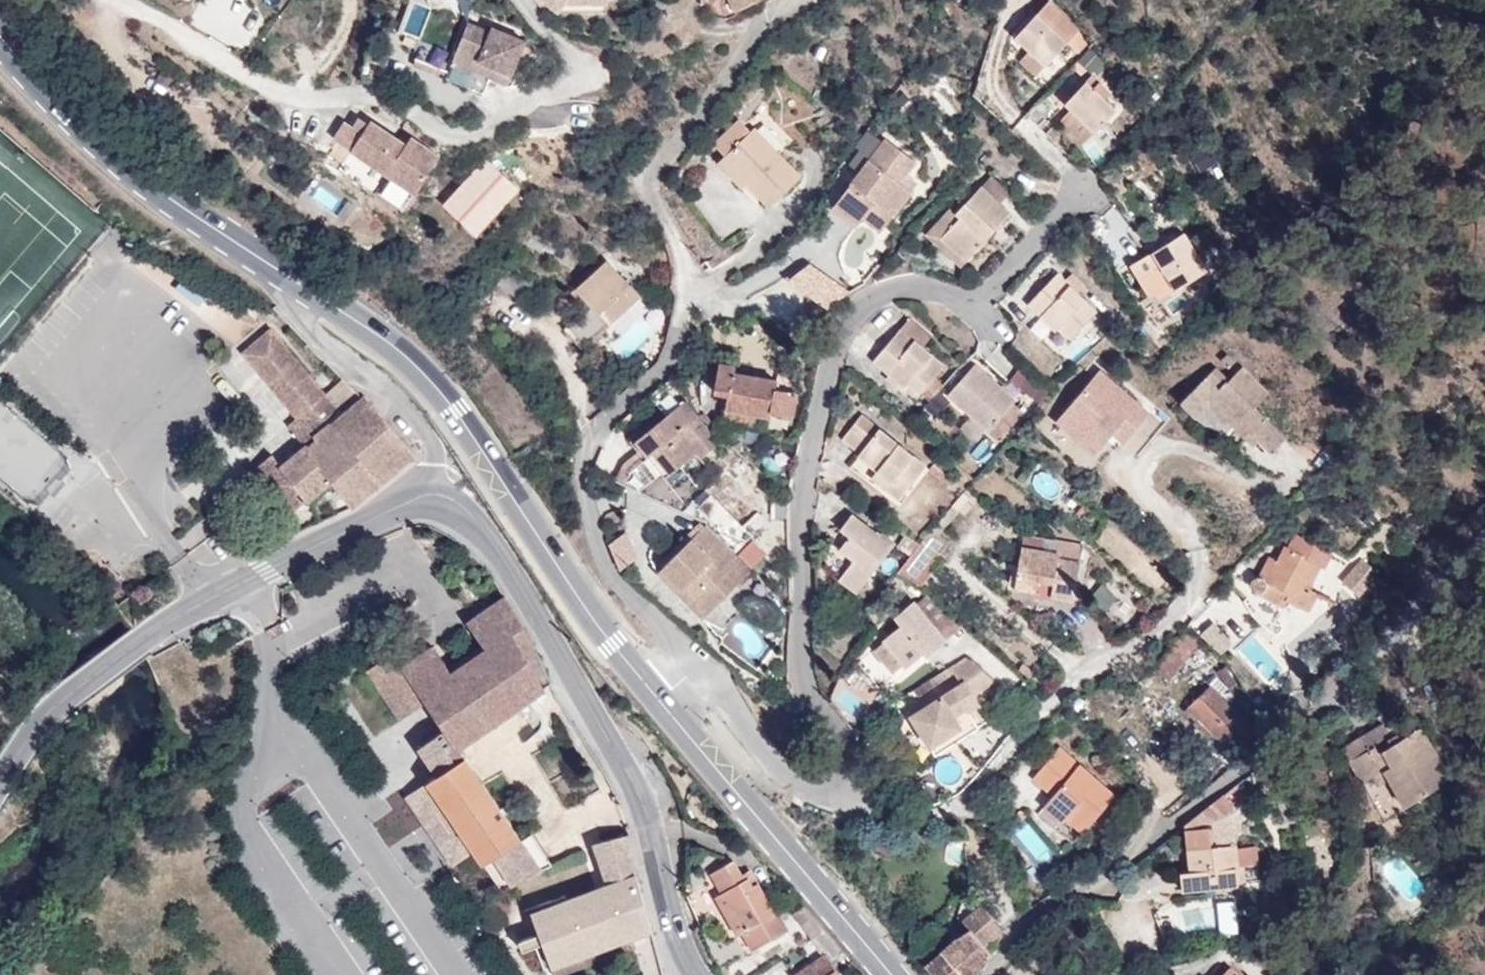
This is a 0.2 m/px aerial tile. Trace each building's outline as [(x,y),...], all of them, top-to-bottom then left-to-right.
[(560,11),(605,11),(606,0),(545,0),(560,11)] [(735,11),(754,2),(754,0),(729,0),(735,11)] [(1079,30),(1048,2),(1015,37),(1029,50),(1045,66),(1067,42),(1078,54),(1088,44),(1079,30)] [(490,80),(507,86),(526,40),(493,27),(491,31),(470,22),(447,77),(485,93),(490,80)] [(1045,66),(1029,50),(1019,61),(1035,76),(1045,66)] [(1095,132),(1096,132),(1117,110),(1105,99),(1110,93),(1092,76),(1065,103),(1071,108),(1095,132)] [(1041,128),(1060,109),(1047,95),(1028,114),(1041,128)] [(1095,132),(1071,108),(1060,119),(1084,142),(1095,132)] [(345,120),(333,138),(415,193),(440,156),(411,137),(406,144),(371,120),(369,123),(360,117),(354,127),(345,120)] [(801,177),(754,128),(751,131),(739,119),(714,142),(726,155),(723,158),(746,183),(769,207),(801,177)] [(886,139),(831,210),(855,228),(863,218),(875,202),(892,216),(918,183),(907,175),(917,162),(886,139)] [(746,183),(723,158),(718,163),(742,188),(746,183)] [(484,159),(442,205),(477,241),(522,192),(484,159)] [(1010,192),(992,176),(983,186),(1001,203),(1010,192)] [(926,233),(962,266),(1011,212),(1001,203),(983,186),(957,214),(950,207),(926,233)] [(892,216),(875,202),(863,218),(880,232),(892,216)] [(1206,271),(1183,232),(1152,251),(1175,289),(1206,271)] [(1159,299),(1175,289),(1152,251),(1130,264),(1149,295),(1155,292),(1159,299)] [(581,349),(641,297),(608,259),(575,288),(590,305),(586,308),(563,328),(581,349)] [(1072,338),(1097,312),(1079,292),(1086,284),(1074,271),(1066,280),(1059,273),(1029,303),(1056,330),(1060,326),(1072,338)] [(590,305),(575,288),(571,292),(586,308),(590,305)] [(931,332),(912,316),(873,361),(903,387),(907,383),(919,394),(935,376),(945,365),(921,343),(931,332)] [(277,401),(306,377),(271,331),(241,353),(277,401)] [(735,366),(720,363),(714,391),(729,394),(726,408),(757,414),(771,416),(772,411),(793,415),(797,392),(776,388),(777,381),(734,373),(735,366)] [(976,364),(948,395),(999,441),(1023,414),(1012,404),(1016,400),(976,364)] [(1255,407),(1229,381),(1215,367),(1213,369),(1283,440),(1286,437),(1255,407)] [(1267,394),(1241,368),(1229,381),(1255,407),(1267,394)] [(1283,440),(1213,369),(1180,403),(1194,417),(1213,398),(1237,422),(1233,426),(1266,458),(1283,440)] [(1051,392),(1030,373),(1019,387),(1040,404),(1051,392)] [(944,384),(935,376),(919,394),(929,402),(938,391),(944,384)] [(414,459),(360,400),(356,403),(338,419),(306,377),(277,401),(292,422),(297,429),(287,437),(298,452),(272,476),(263,467),(253,475),(275,499),(285,491),(303,510),(326,490),(349,515),(414,459)] [(935,409),(946,398),(938,391),(929,402),(935,409)] [(1121,398),(1106,415),(1130,437),(1145,420),(1121,398)] [(720,443),(685,401),(636,443),(665,478),(695,453),(700,459),(720,443)] [(755,423),(757,414),(726,408),(724,417),(755,423)] [(926,465),(861,415),(843,439),(861,453),(859,455),(892,481),(886,489),(899,499),(926,465)] [(297,429),(292,422),(282,430),(287,437),(297,429)] [(615,480),(638,491),(658,475),(638,451),(623,464),(615,480)] [(953,479),(934,463),(929,469),(949,485),(953,479)] [(280,530),(303,510),(285,491),(275,499),(253,475),(239,487),(280,530)] [(854,560),(839,579),(857,593),(896,542),(882,531),(879,535),(852,513),(840,529),(849,536),(839,548),(854,560)] [(706,525),(658,572),(703,618),(737,585),(722,570),(736,556),(706,525)] [(929,569),(950,542),(932,528),(897,572),(920,586),(932,571),(929,569)] [(627,532),(610,545),(620,570),(638,557),(627,532)] [(1051,597),(1074,600),(1084,545),(1024,534),(1015,589),(1036,593),(1036,597),(1050,599),(1051,597)] [(1327,569),(1335,554),(1298,535),(1283,563),(1272,558),(1262,578),(1256,579),(1253,582),(1253,589),(1256,593),(1285,608),(1289,600),(1312,612),(1321,594),(1312,590),(1323,567),(1327,569)] [(737,585),(754,568),(738,554),(736,556),(722,570),(737,585)] [(1365,560),(1346,584),(1361,597),(1381,573),(1365,560)] [(965,625),(930,592),(918,603),(915,600),(895,617),(902,625),(883,640),(884,642),(875,650),(894,673),(903,665),(906,668),(924,654),(926,657),(965,625)] [(404,647),(392,655),(369,671),(368,671),(399,720),(401,719),(413,711),(426,703),(443,729),(449,740),(426,756),(439,775),(429,780),(432,785),(421,793),(441,822),(453,814),(502,885),(539,867),(458,747),(552,682),(539,654),(505,596),(468,620),(483,648),(450,670),(434,647),(413,661),(404,647)] [(1201,642),(1188,628),(1170,647),(1184,661),(1201,642)] [(1184,661),(1170,647),(1153,665),(1168,678),(1184,661)] [(980,704),(973,693),(994,680),(968,656),(914,689),(918,696),(956,672),(963,683),(912,715),(930,745),(962,726),(955,715),(966,708),(968,711),(980,704)] [(1236,683),(1223,666),(1215,672),(1228,690),(1236,683)] [(1211,731),(1232,750),(1256,726),(1207,682),(1184,705),(1199,718),(1193,725),(1206,736),(1211,731)] [(413,711),(401,719),(408,730),(421,722),(413,711)] [(1349,761),(1348,761),(1361,784),(1373,778),(1384,771),(1390,781),(1404,807),(1450,781),(1418,729),(1414,732),(1413,730),(1412,731),(1402,714),(1380,727),(1383,733),(1386,738),(1366,750),(1360,738),(1342,748),(1349,761)] [(1386,738),(1383,733),(1380,727),(1379,726),(1359,737),(1360,738),(1366,750),(1386,738)] [(419,745),(426,756),(449,740),(443,729),(419,745)] [(1115,795),(1060,747),(1033,778),(1054,796),(1044,807),(1062,823),(1066,819),(1082,833),(1115,795)] [(1384,771),(1373,778),(1378,788),(1390,781),(1384,771)] [(1182,886),(1237,881),(1236,865),(1238,865),(1237,847),(1234,805),(1225,794),(1187,823),(1191,870),(1180,871),(1182,886)] [(1082,833),(1066,819),(1062,823),(1079,837),(1082,833)] [(649,922),(628,835),(593,845),(562,858),(572,883),(603,871),(609,885),(565,906),(590,958),(649,922)] [(1257,844),(1237,847),(1238,865),(1245,865),(1258,863),(1257,844)] [(1236,865),(1237,881),(1246,881),(1245,865),(1238,865),(1236,865)] [(794,930),(769,872),(727,889),(751,949),(794,930)] [(977,926),(995,946),(1010,933),(988,907),(974,921),(977,926)] [(998,949),(995,946),(977,926),(966,934),(958,942),(931,964),(940,974),(980,974),(985,972),(998,949)] [(1229,967),(1221,974),(1238,974),(1229,967)]
